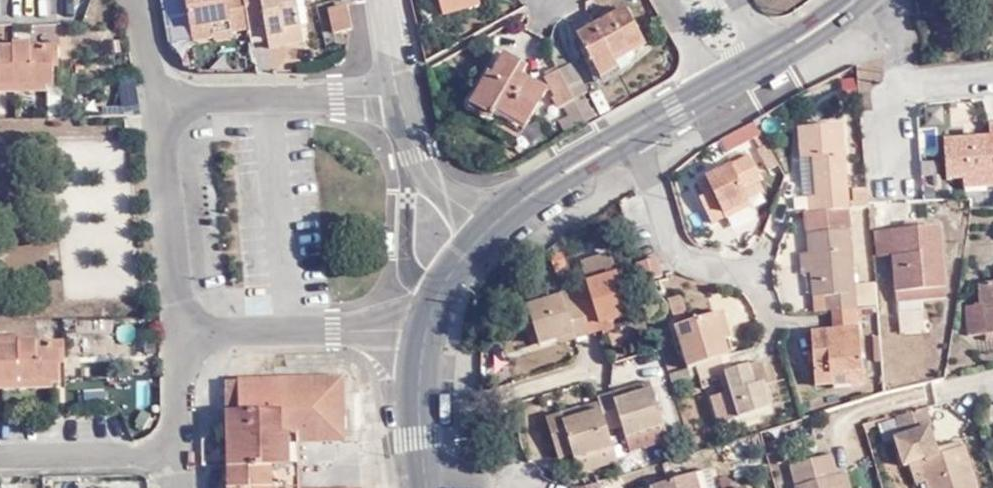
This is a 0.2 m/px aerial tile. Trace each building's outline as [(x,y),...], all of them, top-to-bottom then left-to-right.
[(232,33),(250,30),(249,27),(248,19),(263,16),(265,24),(268,39),(286,36),(288,45),(305,40),(298,0),(186,0),(193,39),(216,36),(215,32),(213,23),(230,20),(232,33)] [(449,16),(485,7),(484,0),(445,0),(449,16)] [(579,36),(605,75),(626,62),(621,54),(652,32),(631,2),(579,36)] [(331,29),(350,27),(344,6),(327,9),(331,29)] [(249,27),(265,24),(263,16),(248,19),(249,27)] [(233,35),(232,33),(230,20),(213,23),(215,32),(216,36),(216,37),(233,35)] [(270,48),(288,45),(286,36),(268,39),(270,48)] [(45,90),(45,86),(52,86),(52,82),(51,56),(56,57),(56,43),(28,44),(28,39),(9,39),(9,44),(0,44),(0,91),(45,90)] [(560,65),(574,95),(589,88),(574,58),(560,65)] [(500,113),(530,128),(549,94),(525,82),(532,70),(511,60),(500,79),(494,76),(477,108),(496,118),(500,113)] [(581,109),(574,95),(560,65),(548,72),(556,91),(554,95),(558,103),(565,100),(571,114),(581,109)] [(844,95),(859,93),(857,76),(842,77),(844,95)] [(602,115),(589,88),(574,95),(581,109),(588,122),(602,115)] [(564,118),(571,131),(588,122),(581,109),(571,114),(564,118)] [(964,188),(992,186),(992,125),(989,125),(989,137),(942,140),(944,179),(963,178),(964,188)] [(755,126),(721,145),(728,157),(755,142),(761,153),(766,149),(755,126)] [(839,128),(796,133),(800,164),(804,202),(809,202),(810,217),(818,216),(848,213),(851,212),(869,209),(867,191),(852,193),(854,205),(847,205),(839,128)] [(731,213),(748,208),(743,193),(760,186),(752,164),(700,183),(705,199),(701,201),(711,228),(733,221),(731,213)] [(856,313),(859,313),(857,292),(853,235),(851,212),(848,213),(818,216),(810,217),(808,217),(810,240),(811,257),(812,277),(814,301),(823,301),(825,316),(833,315),(856,313)] [(943,240),(895,243),(896,262),(900,304),(902,321),(925,319),(924,301),(949,299),(943,240)] [(896,262),(895,243),(879,245),(880,263),(896,262)] [(588,261),(593,280),(622,271),(616,252),(588,261)] [(812,277),(811,257),(801,258),(803,277),(812,277)] [(657,260),(644,262),(645,267),(649,281),(667,276),(665,266),(662,262),(657,260)] [(569,303),(566,292),(531,304),(542,340),(559,335),(578,330),(580,336),(592,333),(605,329),(603,322),(617,318),(635,313),(622,271),(593,280),(598,295),(583,298),(569,303)] [(593,280),(578,284),(583,298),(598,295),(593,280)] [(583,298),(578,284),(564,287),(566,292),(569,303),(583,298)] [(984,288),(987,307),(972,310),(976,341),(992,339),(992,286),(984,288)] [(878,290),(857,292),(859,313),(880,311),(878,290)] [(688,294),(674,299),(680,321),(695,317),(688,294)] [(949,299),(924,301),(925,319),(950,317),(949,299)] [(857,330),(856,313),(833,315),(835,333),(814,335),(818,388),(835,387),(834,376),(865,373),(862,330),(857,330)] [(697,373),(704,371),(737,361),(739,360),(724,316),(684,330),(697,374),(697,373)] [(619,325),(617,318),(603,322),(605,329),(619,325)] [(562,341),(580,336),(578,330),(559,335),(562,341)] [(61,381),(61,355),(66,355),(65,343),(36,344),(36,340),(2,340),(2,344),(0,344),(0,383),(61,381)] [(737,361),(704,371),(708,384),(733,378),(746,424),(779,414),(764,367),(742,374),(737,361)] [(232,374),(235,483),(292,481),(292,430),(339,430),(338,381),(290,382),(290,372),(232,374)] [(235,483),(235,487),(366,487),(366,486),(305,485),(304,440),(348,440),(346,372),(290,372),(290,382),(338,381),(339,430),(292,430),(292,481),(235,483)] [(865,386),(865,373),(834,376),(835,387),(865,386)] [(641,383),(632,385),(635,394),(644,392),(641,383)] [(601,401),(583,406),(561,413),(547,417),(559,458),(573,454),(575,458),(614,447),(609,429),(623,425),(626,435),(664,425),(652,389),(644,392),(635,394),(632,385),(599,395),(601,401)] [(878,425),(882,443),(894,440),(895,443),(904,472),(909,471),(921,467),(926,487),(972,487),(959,447),(936,452),(930,431),(924,412),(896,420),(878,425)] [(210,441),(211,460),(226,459),(225,440),(210,441)] [(614,447),(575,458),(578,472),(617,461),(614,447)] [(839,475),(834,453),(795,464),(802,487),(843,487),(839,475)] [(921,467),(909,471),(914,487),(926,487),(921,467)] [(699,473),(703,487),(716,487),(711,470),(699,473)] [(635,487),(703,487),(699,473),(651,484),(635,487)] [(839,475),(843,487),(852,487),(848,473),(839,475)]
